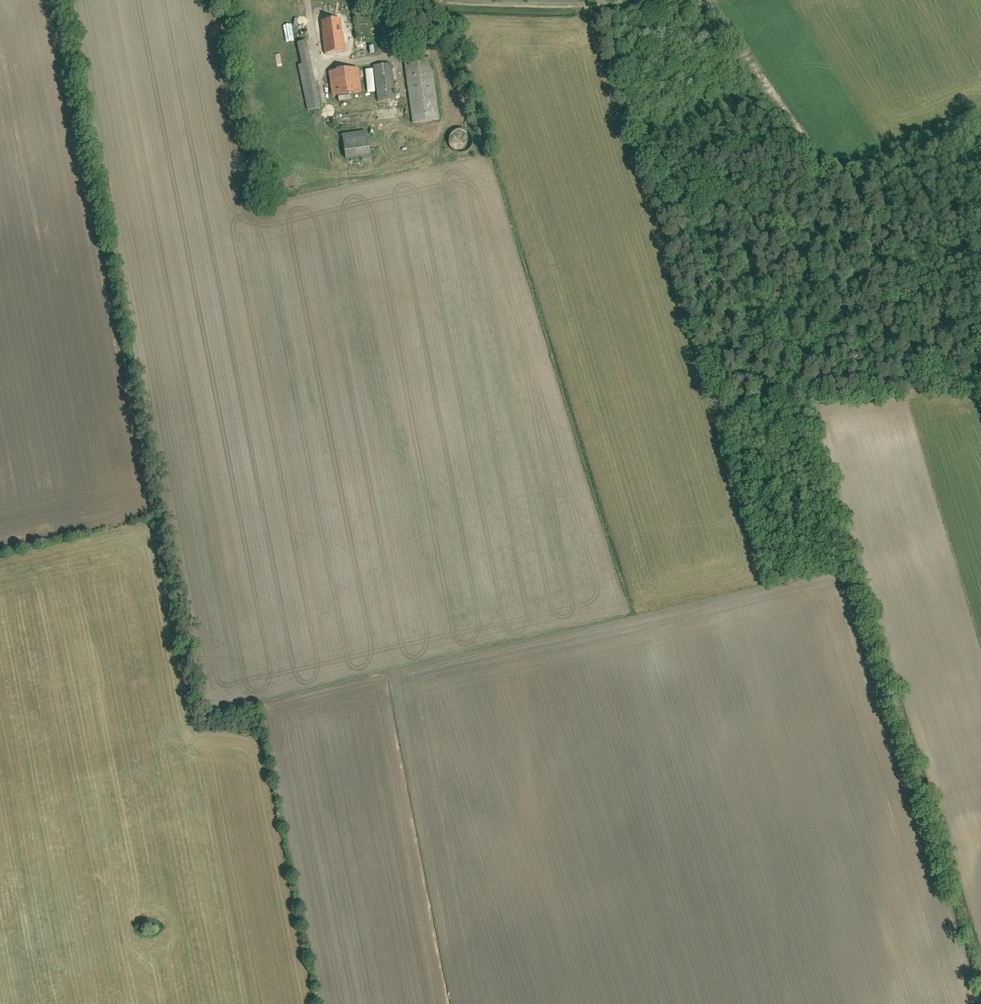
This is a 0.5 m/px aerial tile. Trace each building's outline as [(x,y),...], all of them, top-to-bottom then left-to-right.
[(322,22),(324,36),(323,36),(326,54),(345,51),(342,34),(341,34),(339,19),(322,22)] [(297,43),(302,64),(310,63),(305,41),(297,43)] [(404,62),(413,123),(439,120),(430,58),(404,62)] [(373,66),(379,102),(396,99),(390,64),(373,66)] [(331,72),(334,96),(360,92),(357,68),(331,72)] [(342,134),(345,159),(370,156),(365,131),(342,134)]
